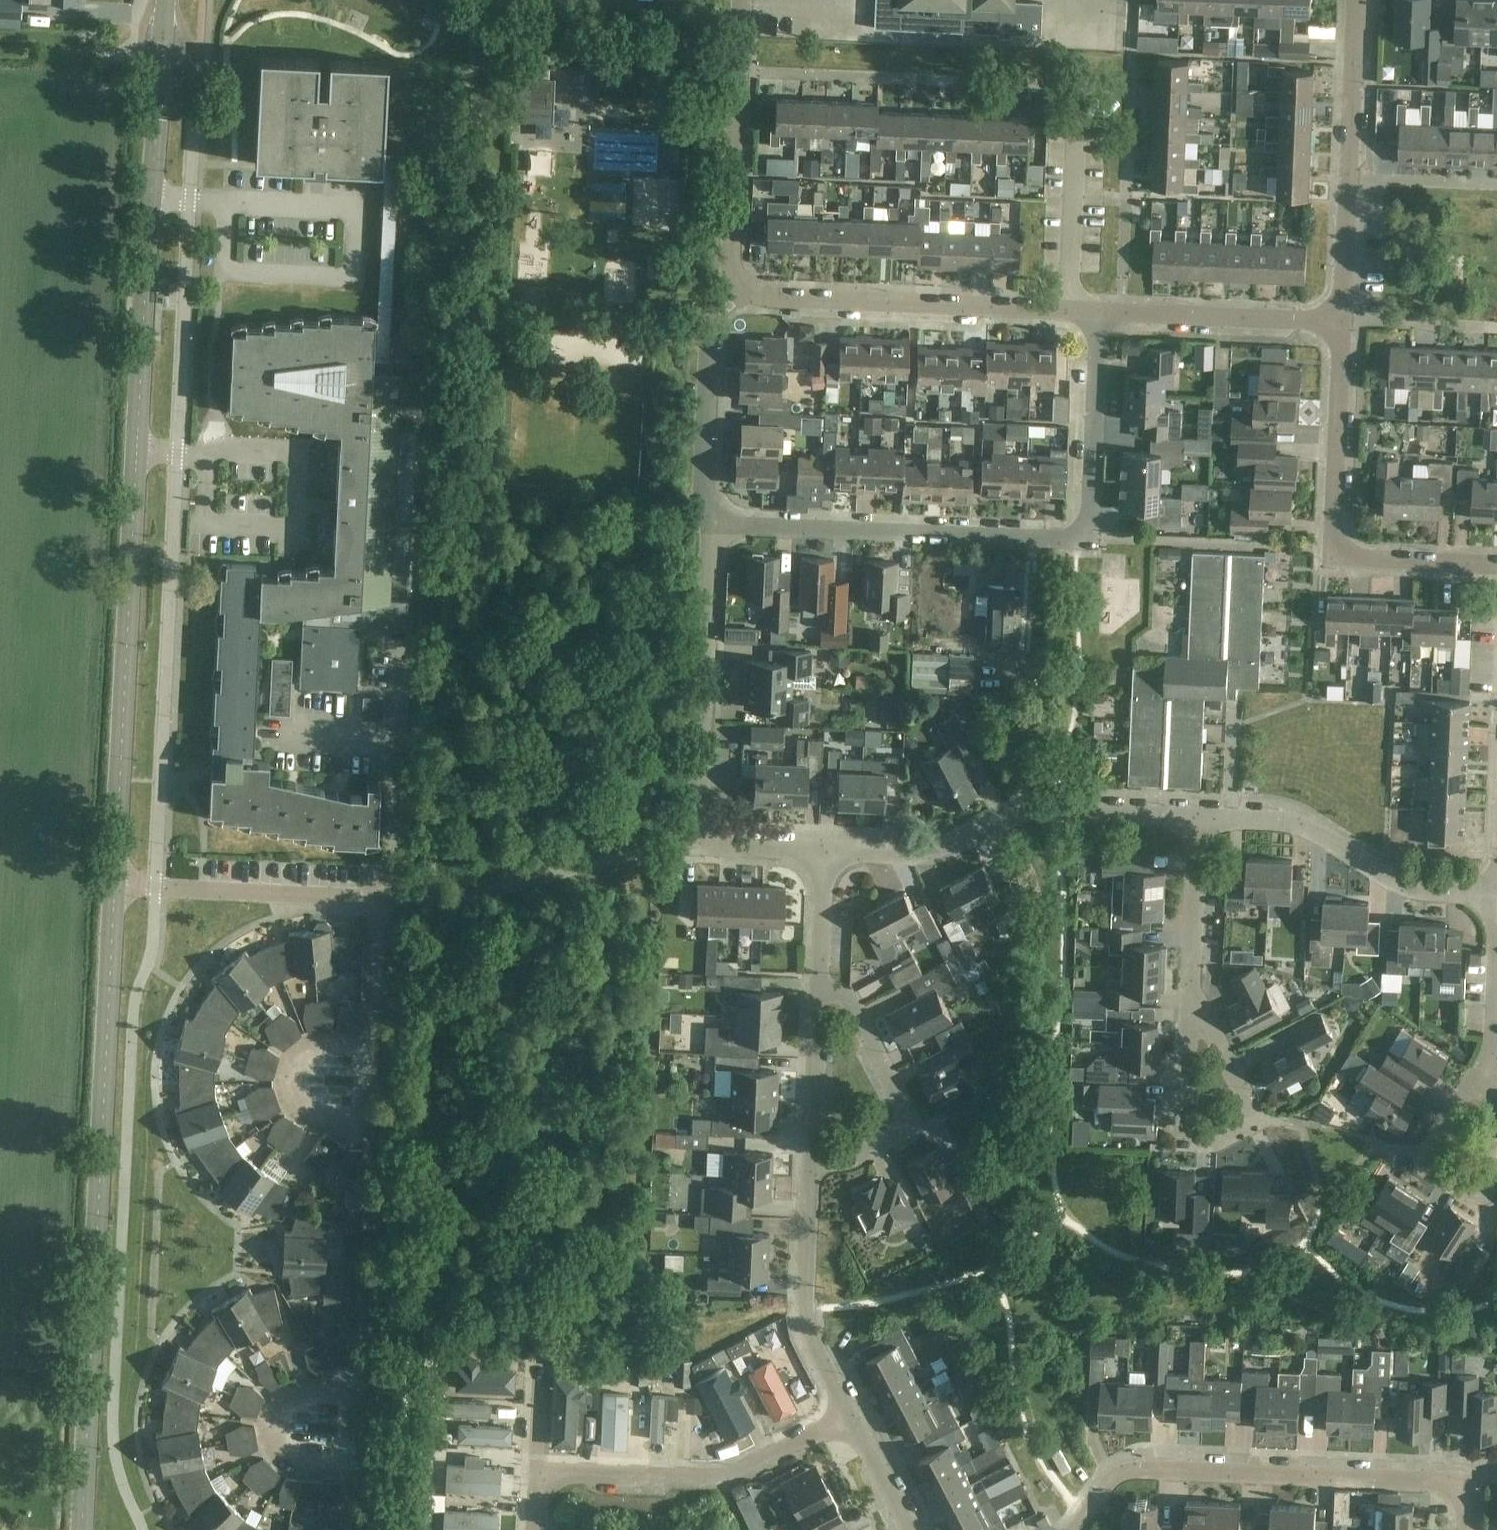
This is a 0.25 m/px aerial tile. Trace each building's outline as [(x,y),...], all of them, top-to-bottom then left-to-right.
[(20,0),(0,0),(0,15),(19,16),(20,0)] [(874,28),(1040,35),(1042,2),(1013,1),(1013,0),(875,0),(874,28)] [(1185,0),(1160,0),(1159,6),(1156,6),(1155,22),(1164,22),(1165,8),(1180,8),(1185,9),(1185,0)] [(1211,0),(1185,0),(1185,9),(1180,8),(1180,23),(1189,23),(1190,9),(1206,9),(1210,10),(1211,0)] [(1206,9),(1205,24),(1214,24),(1215,10),(1231,10),(1235,11),(1236,0),(1211,0),(1210,10),(1206,9)] [(1256,11),(1261,12),(1261,0),(1236,0),(1235,11),(1231,10),(1230,25),(1240,26),(1241,11),(1256,11)] [(1287,0),(1261,0),(1261,12),(1256,11),(1256,26),(1265,26),(1265,12),(1281,12),(1286,13),(1287,0)] [(1286,13),(1281,12),(1279,56),(1309,58),(1310,42),(1295,41),(1296,13),(1311,14),(1312,0),(1287,0),(1286,13)] [(1438,83),(1441,28),(1429,28),(1430,0),(1399,0),(1397,41),(1421,42),(1420,56),(1427,56),(1426,82),(1438,83)] [(1441,28),(1438,83),(1452,83),(1453,57),(1464,57),(1465,41),(1482,42),(1484,0),(1459,0),(1459,13),(1442,12),(1441,28)] [(1482,42),(1496,43),(1496,0),(1484,0),(1482,42)] [(1157,48),(1158,28),(1144,27),(1143,47),(1157,48)] [(1194,34),(1182,33),(1181,48),(1193,49),(1194,34)] [(1244,37),(1229,36),(1228,53),(1243,54),(1244,37)] [(1206,37),(1206,47),(1226,47),(1226,37),(1206,37)] [(326,175),(326,167),(333,167),(368,169),(382,170),(382,168),(383,153),(383,152),(372,152),(373,139),(379,139),(380,118),(374,117),(376,79),(382,79),(382,65),(383,65),(383,63),(329,60),(328,91),(317,90),(319,59),(265,57),(265,59),(265,74),(270,74),(268,112),(263,112),(262,133),(267,133),(267,147),(256,146),(255,163),(304,166),(305,166),(312,166),(311,174),(326,175)] [(1189,86),(1189,91),(1204,92),(1204,82),(1189,81),(1190,60),(1159,59),(1158,85),(1189,86)] [(1283,95),(1314,96),(1315,70),(1285,69),(1285,66),(1269,65),(1269,74),(1284,75),(1283,91),(1283,95)] [(553,108),(555,78),(520,76),(519,107),(553,108)] [(1188,107),(1189,91),(1189,86),(1158,85),(1157,110),(1188,111),(1188,116),(1203,117),(1203,108),(1188,107)] [(1399,87),(1399,99),(1414,99),(1414,87),(1399,87)] [(1283,95),(1283,91),(1268,90),(1268,100),(1282,101),(1282,116),(1282,120),(1312,122),(1314,96),(1283,95)] [(1385,91),(1384,113),(1396,114),(1398,92),(1385,91)] [(1247,114),(1248,94),(1236,93),(1235,114),(1247,114)] [(799,132),(800,101),(775,99),(774,129),(770,129),(769,145),(779,146),(779,131),(795,131),(799,132)] [(824,133),(826,102),(800,101),(799,132),(795,131),(794,146),(809,147),(810,132),(820,133),(824,133)] [(850,103),(826,102),(824,133),(820,133),(820,148),(821,148),(820,174),(830,175),(831,148),(829,148),(830,133),(845,134),(849,134),(850,103)] [(1425,124),(1421,123),(1407,123),(1408,103),(1398,102),(1397,124),(1401,124),(1399,162),(1424,163),(1425,124)] [(849,134),(845,134),(845,149),(854,149),(855,134),(875,135),(876,135),(877,112),(878,104),(850,103),(849,134)] [(1449,125),(1445,125),(1431,124),(1432,104),(1422,103),(1421,123),(1425,124),(1424,163),(1448,165),(1449,125)] [(1473,126),(1469,125),(1455,125),(1456,105),(1446,104),(1445,125),(1449,125),(1448,165),(1471,166),(1473,126)] [(1495,167),(1496,132),(1496,126),(1493,126),(1479,126),(1480,106),(1470,105),(1469,125),(1473,126),(1471,166),(1495,167)] [(1187,132),(1188,116),(1188,111),(1157,110),(1155,135),(1187,137),(1187,142),(1202,142),(1202,133),(1187,132)] [(900,144),(902,113),(877,112),(876,135),(875,135),(875,142),(870,141),(869,168),(879,169),(880,144),(896,144),(900,144)] [(926,145),(927,114),(902,113),(900,144),(896,144),(894,178),(904,178),(905,145),(921,145),(926,145)] [(951,146),(952,115),(927,114),(926,145),(921,145),(920,178),(929,179),(930,145),(946,146),(951,146)] [(976,147),(978,116),(952,115),(951,146),(946,146),(945,161),(955,161),(955,146),(971,147),(976,147)] [(1282,120),(1282,116),(1267,115),(1266,125),(1281,125),(1280,141),(1280,146),(1311,147),(1312,122),(1282,120)] [(1001,149),(1002,117),(978,116),(976,147),(971,147),(970,162),(980,162),(981,148),(996,148),(1001,149)] [(1001,149),(996,148),(996,163),(1005,164),(1006,149),(1027,150),(1028,118),(1002,117),(1001,149)] [(1259,127),(1258,137),(1266,138),(1267,128),(1259,127)] [(1203,133),(1202,142),(1214,142),(1214,133),(1203,133)] [(1186,157),(1187,142),(1187,137),(1155,135),(1154,160),(1186,162),(1186,167),(1200,168),(1201,158),(1186,157)] [(669,158),(679,158),(680,139),(665,139),(664,155),(669,155),(669,158)] [(1279,171),(1310,172),(1311,147),(1280,146),(1280,141),(1266,141),(1265,150),(1280,151),(1279,166),(1279,171)] [(791,171),(791,152),(771,152),(771,171),(791,171)] [(373,352),(373,360),(386,360),(397,154),(383,153),(382,168),(386,169),(385,173),(378,317),(377,344),(374,344),(373,352)] [(1185,182),(1186,167),(1186,162),(1154,160),(1153,187),(1183,188),(1182,192),(1199,193),(1200,183),(1185,182)] [(1279,171),(1279,166),(1264,166),(1264,175),(1279,176),(1278,197),(1309,198),(1310,172),(1279,171)] [(1247,171),(1234,170),(1233,187),(1247,187),(1247,171)] [(953,188),(972,188),(972,176),(952,177),(953,188)] [(788,216),(766,215),(765,247),(791,248),(793,217),(797,217),(799,178),(773,177),(772,192),(789,192),(788,216)] [(1015,181),(998,181),(997,199),(1015,200),(1015,181)] [(814,189),(814,202),(823,202),(824,190),(814,189)] [(598,224),(616,224),(616,197),(598,197),(598,224)] [(918,222),(917,254),(916,266),(943,267),(945,231),(939,231),(923,230),(924,223),(929,223),(929,205),(920,205),(920,197),(915,197),(914,214),(918,214),(918,222)] [(1152,213),(1175,214),(1175,199),(1152,198),(1152,213)] [(1186,201),(1178,201),(1177,225),(1188,226),(1189,209),(1186,209),(1186,201)] [(1207,222),(1228,222),(1228,203),(1208,202),(1207,222)] [(818,218),(822,218),(823,203),(813,203),(813,217),(797,217),(793,217),(791,248),(816,249),(818,218)] [(843,219),(848,219),(848,205),(839,204),(838,218),(822,218),(818,218),(816,249),(842,250),(843,219)] [(868,220),(873,220),(874,205),(864,205),(864,220),(848,219),(843,219),(842,250),(867,252),(868,220)] [(992,205),(991,218),(1001,219),(1001,206),(992,205)] [(893,221),(898,221),(899,207),(889,206),(889,221),(873,220),(868,220),(867,252),(892,253),(893,221)] [(940,208),(940,218),(950,219),(950,209),(940,208)] [(893,221),(892,253),(917,254),(918,222),(918,214),(914,214),(909,214),(909,222),(898,221),(893,221)] [(943,267),(968,268),(970,233),(964,232),(949,232),(950,219),(939,219),(939,231),(945,231),(943,267)] [(995,234),(989,234),(974,233),(975,220),(964,220),(964,232),(970,233),(968,268),(994,269),(995,234)] [(994,269),(1018,270),(1020,235),(1000,234),(1000,221),(990,221),(989,234),(995,234),(994,269)] [(1153,276),(1180,277),(1181,242),(1176,241),(1161,241),(1162,229),(1151,228),(1151,243),(1155,243),(1153,276)] [(1180,277),(1205,278),(1206,243),(1201,242),(1187,242),(1187,230),(1176,229),(1176,241),(1181,242),(1180,277)] [(1212,243),(1212,231),(1202,230),(1201,242),(1206,243),(1205,278),(1230,279),(1231,244),(1226,244),(1212,243)] [(1230,279),(1255,281),(1256,245),(1252,245),(1236,244),(1237,232),(1227,231),(1226,244),(1231,244),(1230,279)] [(1255,281),(1280,282),(1281,246),(1277,245),(1262,245),(1262,233),(1252,232),(1252,245),(1256,245),(1255,281)] [(1277,233),(1277,245),(1281,246),(1280,282),(1306,283),(1307,247),(1287,246),(1288,234),(1277,233)] [(770,280),(793,280),(792,250),(769,251),(770,280)] [(232,375),(231,375),(229,405),(242,406),(241,411),(269,412),(269,417),(297,418),(297,423),(325,425),(325,429),(340,430),(340,443),(334,556),(334,569),(318,568),(317,573),(290,571),(289,576),(255,574),(256,565),(226,563),(226,576),(221,575),(219,608),(224,608),(223,632),(218,631),(216,664),(221,664),(220,688),(215,687),(214,720),(218,720),(217,743),(213,743),(212,760),(216,760),(215,774),(211,774),(209,811),(222,812),(221,817),(249,818),(249,823),(277,824),(277,829),(305,830),(305,835),(332,837),(332,841),(365,843),(365,838),(377,839),(380,784),(367,784),(367,796),(350,795),(268,777),(269,762),(253,761),(260,613),(277,614),(303,611),(299,686),(357,689),(359,643),(358,643),(340,639),(340,626),(406,630),(408,600),(389,599),(390,573),(409,574),(412,516),(407,516),(408,489),(413,490),(416,433),(397,432),(399,405),(417,406),(419,377),(372,374),(373,360),(373,352),(374,344),(375,323),(362,323),(363,318),(330,316),(330,321),(302,320),(302,324),(274,323),(274,328),(246,326),(245,331),(233,331),(231,361),(233,361),(233,360),(235,360),(235,376),(232,376),(232,375)] [(862,373),(863,338),(840,337),(838,378),(852,379),(852,373),(862,373)] [(780,371),(784,371),(786,338),(785,338),(784,341),(746,339),(744,369),(780,371)] [(886,339),(863,338),(862,373),(871,374),(871,380),(884,380),(886,339)] [(910,339),(886,339),(884,380),(898,381),(898,375),(908,375),(910,339)] [(812,372),(826,373),(828,343),(813,342),(812,372)] [(985,379),(986,379),(994,380),(994,385),(1007,386),(1009,344),(986,343),(986,351),(987,351),(985,379)] [(1009,344),(1007,386),(1021,386),(1021,380),(1031,381),(1032,345),(1009,344)] [(1032,345),(1031,381),(1040,381),(1040,387),(1054,388),(1055,346),(1032,345)] [(1396,386),(1410,387),(1415,387),(1416,346),(1391,345),(1390,384),(1387,384),(1386,405),(1395,406),(1396,386)] [(1440,347),(1416,346),(1415,387),(1410,387),(1410,407),(1419,407),(1420,387),(1434,388),(1438,388),(1440,347)] [(1142,347),(1123,347),(1123,359),(1142,359),(1142,347)] [(1127,372),(1126,396),(1166,397),(1166,385),(1173,385),(1174,358),(1175,348),(1149,347),(1149,357),(1148,373),(1127,372)] [(1464,349),(1440,347),(1438,388),(1434,388),(1433,408),(1443,408),(1444,388),(1458,389),(1462,389),(1464,349)] [(926,390),(939,391),(941,349),(917,348),(916,384),(926,384),(926,390)] [(963,350),(941,349),(939,391),(952,391),(952,386),(962,386),(963,350)] [(1488,350),(1464,349),(1462,389),(1458,389),(1457,409),(1467,409),(1468,389),(1482,390),(1486,390),(1488,350)] [(963,350),(962,386),(971,387),(971,392),(985,393),(986,379),(985,379),(987,351),(986,351),(963,350)] [(1488,350),(1486,390),(1482,390),(1481,410),(1491,410),(1492,390),(1496,391),(1496,350),(1488,350)] [(1262,363),(1261,396),(1261,397),(1296,398),(1296,399),(1301,399),(1302,369),(1263,368),(1264,363),(1262,363)] [(1215,395),(1231,396),(1232,367),(1216,366),(1215,395)] [(744,369),(740,368),(739,399),(767,400),(767,411),(760,411),(760,412),(791,413),(791,400),(779,399),(780,371),(744,369)] [(1052,417),(1065,417),(1065,396),(1053,396),(1052,417)] [(1165,410),(1166,397),(1126,396),(1124,419),(1146,420),(1145,437),(1152,437),(1180,438),(1181,410),(1165,410)] [(1295,429),(1296,399),(1296,398),(1261,397),(1261,396),(1256,396),(1256,399),(1255,398),(1253,398),(1252,398),(1250,399),(1249,400),(1248,401),(1247,402),(1246,404),(1246,406),(1246,408),(1246,410),(1247,411),(1248,412),(1250,413),(1251,414),(1253,414),(1254,414),(1256,414),(1255,421),(1234,420),(1233,441),(1240,441),(1269,442),(1269,428),(1295,429)] [(883,410),(884,401),(884,398),(869,397),(869,410),(883,410)] [(906,402),(884,401),(883,410),(906,411),(906,402)] [(1022,404),(1007,404),(1006,416),(1021,417),(1022,404)] [(1395,416),(1395,406),(1386,406),(1385,416),(1395,416)] [(1419,417),(1419,408),(1409,408),(1409,417),(1419,417)] [(791,413),(760,412),(760,413),(764,413),(763,424),(742,423),(741,453),(741,454),(777,456),(781,456),(782,426),(801,427),(802,414),(791,413)] [(838,413),(824,412),(824,429),(837,430),(838,413)] [(1029,433),(1045,434),(1045,422),(1029,421),(1029,433)] [(1415,437),(1415,424),(1399,423),(1399,436),(1415,437)] [(1152,437),(1151,452),(1123,451),(1122,480),(1162,482),(1163,467),(1184,468),(1186,438),(1180,438),(1152,437)] [(262,438),(262,448),(283,448),(283,438),(262,438)] [(1277,442),(1269,442),(1240,441),(1239,464),(1258,465),(1257,485),(1257,486),(1293,487),(1293,488),(1297,488),(1298,457),(1276,456),(1277,442)] [(857,489),(858,454),(849,453),(849,447),(835,446),(833,488),(857,489)] [(868,454),(858,454),(857,489),(879,490),(881,448),(868,448),(868,454)] [(894,449),(881,448),(879,490),(901,491),(902,491),(903,463),(904,463),(905,455),(894,455),(894,449)] [(1049,497),(1050,480),(1066,481),(1067,449),(1051,449),(1050,456),(1037,455),(1037,461),(1027,461),(1026,496),(1049,497)] [(741,454),(741,453),(737,453),(735,484),(775,486),(777,456),(741,454)] [(1003,495),(1005,454),(992,453),(991,459),(981,459),(980,495),(1003,495)] [(1005,454),(1003,495),(1026,496),(1027,461),(1018,460),(1018,454),(1005,454)] [(797,481),(821,482),(822,457),(798,456),(797,481)] [(913,464),(904,463),(903,463),(902,491),(901,491),(901,499),(925,500),(927,458),(913,458),(913,464)] [(940,459),(927,458),(925,500),(948,501),(949,465),(939,465),(940,459)] [(949,465),(948,501),(971,502),(973,461),(959,460),(959,466),(949,465)] [(1397,519),(1397,515),(1411,516),(1413,477),(1398,476),(1399,461),(1379,460),(1377,488),(1387,489),(1386,518),(1397,519)] [(1413,477),(1411,516),(1440,517),(1441,491),(1453,492),(1454,463),(1430,462),(1429,478),(1413,477)] [(1496,519),(1496,487),(1496,479),(1480,478),(1480,470),(1458,469),(1457,497),(1474,498),(1473,518),(1496,519)] [(1162,482),(1122,480),(1121,509),(1148,510),(1148,524),(1182,525),(1183,497),(1161,496),(1162,482)] [(1257,486),(1257,485),(1253,485),(1252,509),(1233,508),(1233,531),(1268,533),(1269,519),(1291,520),(1293,488),(1293,487),(1257,486)] [(827,491),(827,511),(836,511),(836,491),(827,491)] [(1168,559),(1181,559),(1181,550),(1168,549),(1168,559)] [(1205,697),(1237,698),(1237,687),(1260,688),(1266,555),(1193,551),(1189,647),(1180,647),(1180,657),(1167,656),(1166,667),(1134,666),(1129,783),(1201,787),(1205,697)] [(769,599),(768,615),(767,628),(787,629),(789,589),(777,588),(778,557),(748,556),(746,598),(769,599)] [(847,582),(846,582),(833,581),(834,559),(802,558),(799,606),(822,607),(821,629),(844,630),(847,582)] [(897,562),(867,561),(865,604),(883,604),(882,615),(907,616),(908,592),(896,592),(897,562)] [(1014,588),(988,586),(985,649),(1017,650),(1020,598),(1014,598),(1014,588)] [(1336,630),(1349,631),(1350,596),(1328,596),(1326,644),(1336,645),(1336,630)] [(1372,597),(1350,596),(1349,631),(1361,631),(1360,646),(1369,646),(1370,646),(1372,597)] [(1392,633),(1393,598),(1372,597),(1370,646),(1369,646),(1367,699),(1381,699),(1382,680),(1378,680),(1380,632),(1392,633)] [(1393,598),(1392,633),(1404,633),(1403,648),(1412,648),(1413,648),(1414,607),(1415,607),(1415,599),(1393,598)] [(1413,648),(1412,648),(1412,656),(1421,656),(1422,642),(1435,643),(1436,608),(1415,607),(1414,607),(1413,648)] [(1436,608),(1435,643),(1447,643),(1446,657),(1456,658),(1458,609),(1436,608)] [(787,631),(771,630),(771,642),(787,643),(787,631)] [(1328,648),(1316,647),(1314,673),(1327,674),(1328,648)] [(749,683),(791,685),(815,686),(816,677),(812,674),(810,674),(810,651),(779,649),(779,662),(747,660),(747,663),(750,663),(749,683)] [(973,654),(913,651),(911,691),(971,693),(973,654)] [(290,715),(292,659),(272,658),(269,714),(290,715)] [(1468,692),(1469,668),(1453,667),(1452,691),(1468,692)] [(859,683),(878,682),(877,671),(858,672),(859,683)] [(791,685),(746,683),(746,684),(749,684),(748,704),(745,704),(745,706),(777,708),(776,720),(807,722),(808,699),(790,698),(791,685)] [(883,694),(882,724),(900,725),(901,695),(883,694)] [(363,696),(362,718),(383,720),(384,697),(363,696)] [(865,717),(865,705),(854,705),(854,698),(816,699),(816,718),(865,717)] [(1434,722),(1469,724),(1470,702),(1421,699),(1420,709),(1435,710),(1434,722)] [(922,762),(946,808),(976,793),(965,771),(967,770),(957,753),(972,745),(956,713),(936,723),(948,748),(922,762)] [(1419,743),(1468,745),(1469,724),(1434,722),(1434,735),(1419,734),(1419,743)] [(781,727),(750,725),(749,746),(780,748),(781,727)] [(847,725),(834,727),(836,741),(849,740),(847,725)] [(868,748),(905,749),(905,728),(881,727),(881,728),(868,728),(868,748)] [(740,765),(740,736),(730,736),(729,765),(740,765)] [(796,765),(781,765),(780,803),(806,804),(807,779),(821,779),(823,739),(808,739),(807,755),(797,754),(796,765)] [(843,740),(843,750),(866,749),(865,739),(843,740)] [(1432,766),(1467,767),(1468,745),(1419,743),(1418,753),(1424,753),(1423,763),(1432,763),(1432,766)] [(838,806),(860,807),(863,758),(840,757),(840,749),(828,749),(827,777),(839,778),(838,806)] [(754,802),(780,803),(781,765),(767,764),(767,753),(756,752),(754,802)] [(863,758),(860,807),(883,808),(885,780),(897,780),(898,756),(885,756),(885,759),(863,758)] [(1417,786),(1467,789),(1467,767),(1432,766),(1432,778),(1417,777),(1417,786)] [(1430,809),(1466,810),(1467,789),(1417,786),(1416,796),(1431,796),(1430,809)] [(1464,838),(1466,810),(1430,809),(1429,844),(1452,845),(1452,838),(1464,838)] [(1126,891),(1165,892),(1166,870),(1139,869),(1139,853),(1105,852),(1104,867),(1115,868),(1114,877),(1127,878),(1126,891)] [(1269,898),(1271,859),(1248,858),(1246,902),(1257,902),(1257,897),(1269,898)] [(1271,859),(1269,898),(1282,898),(1281,903),(1291,904),(1291,915),(1303,915),(1304,887),(1292,887),(1293,860),(1271,859)] [(963,876),(979,908),(991,902),(998,916),(1021,904),(1010,883),(997,890),(984,866),(963,876)] [(968,915),(979,908),(963,876),(942,887),(965,933),(975,928),(968,915)] [(1226,908),(1238,908),(1240,880),(1227,880),(1226,908)] [(717,936),(719,885),(697,884),(695,919),(709,920),(708,936),(717,936)] [(739,921),(741,886),(719,885),(717,936),(726,937),(727,921),(739,921)] [(760,938),(762,887),(741,886),(739,921),(752,922),(751,938),(760,938)] [(762,887),(760,938),(769,939),(770,923),(783,923),(785,888),(762,887)] [(1112,928),(1136,929),(1137,914),(1164,915),(1165,892),(1126,891),(1125,913),(1113,912),(1112,928)] [(886,902),(904,936),(923,926),(931,941),(942,935),(929,909),(918,915),(906,892),(886,902)] [(1346,940),(1347,901),(1325,900),(1323,927),(1312,926),(1310,950),(1333,951),(1333,939),(1346,940)] [(1347,901),(1346,940),(1358,940),(1357,952),(1380,953),(1381,929),(1369,929),(1370,902),(1347,901)] [(894,941),(904,936),(886,902),(866,912),(878,935),(872,938),(884,960),(895,954),(897,946),(894,941)] [(1422,960),(1424,922),(1402,921),(1400,948),(1388,947),(1387,971),(1410,972),(1410,960),(1422,960)] [(311,931),(315,973),(317,973),(337,971),(348,973),(355,939),(334,935),(333,929),(331,929),(330,925),(327,922),(317,923),(314,927),(315,931),(313,931),(311,931)] [(1460,974),(1461,950),(1462,931),(1446,930),(1447,923),(1424,922),(1422,960),(1435,961),(1434,973),(1460,974)] [(1136,929),(1112,928),(1111,928),(1110,952),(1125,953),(1124,966),(1166,968),(1167,947),(1162,947),(1163,945),(1137,944),(1137,929),(1136,929)] [(313,973),(315,973),(311,931),(309,931),(289,933),(289,938),(269,946),(282,979),(292,975),(313,973)] [(954,945),(966,968),(980,961),(968,938),(954,945)] [(272,983),(282,979),(269,946),(249,955),(246,951),(230,964),(228,965),(255,998),(257,996),(272,983)] [(1471,952),(1470,963),(1481,963),(1482,952),(1471,952)] [(947,961),(960,985),(971,979),(959,956),(947,961)] [(1313,978),(1337,979),(1338,957),(1314,957),(1313,978)] [(897,987),(912,980),(923,974),(916,959),(890,973),(897,987)] [(923,974),(912,980),(921,997),(890,1013),(906,1045),(937,1029),(938,1031),(954,1022),(936,988),(945,983),(949,990),(959,985),(947,961),(923,974)] [(215,983),(203,1002),(232,1021),(238,1012),(254,999),(255,998),(228,965),(227,966),(211,979),(215,983)] [(1166,968),(1124,966),(1124,980),(1108,979),(1107,1004),(1134,1005),(1135,991),(1161,992),(1161,990),(1165,990),(1166,968)] [(1243,999),(1229,1007),(1243,1035),(1281,1016),(1255,967),(1233,979),(1243,999)] [(737,1015),(779,1017),(780,993),(751,992),(751,976),(723,974),(722,1002),(738,1003),(737,1015)] [(361,1001),(341,1000),(336,1029),(359,1030),(361,1001)] [(317,1002),(320,1030),(331,1029),(334,1015),(329,1001),(317,1002)] [(226,1030),(232,1021),(203,1002),(191,1020),(186,1019),(180,1038),(180,1040),(220,1051),(221,1050),(226,1030)] [(308,1031),(320,1030),(317,1002),(306,1003),(303,1017),(308,1031)] [(1119,1043),(1158,1044),(1159,1022),(1132,1021),(1133,1008),(1108,1007),(1107,1030),(1120,1030),(1119,1043)] [(274,1020),(292,1041),(300,1034),(295,1021),(283,1013),(274,1020)] [(778,1041),(779,1017),(737,1015),(737,1027),(721,1026),(720,1054),(748,1055),(749,1039),(778,1041)] [(1300,1043),(1262,1063),(1276,1089),(1301,1076),(1303,1079),(1317,1071),(1306,1051),(1333,1037),(1322,1015),(1294,1030),(1300,1043)] [(283,1049),(292,1041),(274,1020),(265,1027),(271,1041),(283,1049)] [(986,1027),(995,1044),(1006,1038),(997,1021),(986,1027)] [(967,1037),(945,1048),(929,1057),(936,1069),(922,1076),(936,1102),(971,1084),(962,1066),(978,1057),(967,1037)] [(1409,1088),(1410,1087),(1418,1074),(1432,1083),(1447,1058),(1413,1037),(1400,1057),(1390,1051),(1379,1068),(1409,1088)] [(220,1053),(220,1051),(180,1040),(179,1042),(174,1061),(179,1063),(179,1085),(214,1084),(214,1073),(220,1053)] [(1158,1044),(1119,1043),(1119,1055),(1106,1054),(1104,1080),(1130,1081),(1130,1065),(1157,1066),(1158,1044)] [(248,1059),(275,1067),(278,1056),(266,1048),(251,1048),(248,1059)] [(732,1095),(776,1097),(777,1071),(747,1069),(747,1055),(715,1054),(714,1068),(733,1069),(732,1095)] [(275,1067),(248,1059),(245,1070),(258,1078),(272,1077),(275,1067)] [(1415,1109),(1401,1100),(1409,1088),(1370,1064),(1357,1085),(1358,1086),(1350,1100),(1366,1111),(1365,1112),(1399,1133),(1415,1109)] [(182,1129),(222,1116),(215,1095),(214,1084),(179,1085),(180,1107),(175,1108),(182,1128),(181,1128),(182,1129)] [(1080,1084),(1079,1098),(1090,1098),(1090,1084),(1080,1084)] [(1100,1084),(1099,1107),(1114,1107),(1113,1132),(1143,1134),(1143,1137),(1157,1138),(1158,1121),(1155,1120),(1156,1099),(1136,1098),(1137,1086),(1142,1087),(1142,1086),(1100,1084)] [(250,1106),(276,1097),(272,1087),(258,1087),(246,1096),(250,1106)] [(774,1123),(776,1097),(732,1095),(731,1121),(712,1120),(711,1134),(744,1135),(745,1122),(774,1123)] [(276,1097),(250,1106),(253,1117),(268,1117),(280,1108),(276,1097)] [(1321,1101),(1313,1114),(1327,1123),(1335,1110),(1321,1101)] [(229,1137),(222,1116),(182,1129),(183,1131),(189,1150),(195,1149),(207,1167),(235,1146),(229,1137)] [(277,1145),(294,1122),(284,1116),(273,1124),(267,1138),(277,1145)] [(1092,1134),(1091,1118),(1081,1119),(1081,1134),(1092,1134)] [(294,1122),(277,1145),(287,1151),(299,1142),(303,1129),(294,1122)] [(676,1132),(675,1146),(707,1148),(708,1134),(676,1132)] [(242,1155),(235,1146),(207,1167),(221,1184),(217,1188),(234,1201),(235,1202),(260,1168),(258,1167),(242,1155)] [(909,1164),(929,1201),(953,1190),(962,1207),(984,1196),(971,1171),(955,1179),(939,1148),(909,1164)] [(347,1177),(360,1178),(361,1150),(348,1149),(343,1163),(347,1177)] [(734,1152),(733,1175),(772,1177),(773,1154),(734,1152)] [(262,1169),(260,1168),(235,1202),(236,1203),(253,1215),(256,1211),(277,1218),(288,1185),(278,1181),(261,1169),(262,1169)] [(1165,1171),(1163,1210),(1183,1211),(1182,1225),(1207,1226),(1208,1201),(1193,1200),(1195,1172),(1165,1171)] [(1226,1173),(1224,1208),(1268,1210),(1268,1224),(1290,1225),(1291,1195),(1270,1194),(1271,1172),(1251,1171),(1251,1175),(1226,1173)] [(771,1200),(772,1177),(733,1175),(733,1188),(717,1187),(716,1214),(745,1215),(746,1199),(771,1200)] [(1363,1193),(1342,1225),(1353,1232),(1361,1220),(1370,1226),(1377,1215),(1388,1222),(1408,1189),(1389,1177),(1374,1200),(1363,1193)] [(674,1206),(703,1206),(704,1178),(675,1178),(674,1206)] [(917,1218),(905,1195),(898,1181),(886,1188),(881,1178),(854,1192),(862,1206),(854,1210),(864,1230),(884,1220),(890,1232),(917,1218)] [(1408,1189),(1388,1222),(1397,1228),(1390,1239),(1411,1252),(1424,1232),(1412,1224),(1427,1201),(1408,1189)] [(1468,1284),(1489,1252),(1477,1244),(1472,1252),(1462,1245),(1476,1223),(1451,1208),(1430,1241),(1454,1256),(1445,1269),(1468,1284)] [(283,1251),(283,1253),(325,1255),(325,1253),(326,1233),(330,1222),(297,1210),(291,1231),(285,1231),(284,1251),(283,1251)] [(730,1255),(769,1257),(770,1234),(742,1233),(742,1217),(710,1215),(710,1232),(720,1232),(719,1241),(730,1241),(730,1255)] [(325,1255),(283,1253),(283,1255),(282,1275),(289,1275),(293,1297),(327,1288),(324,1277),(325,1257),(325,1255)] [(767,1280),(769,1257),(730,1255),(729,1269),(719,1269),(718,1278),(708,1278),(707,1292),(739,1293),(740,1278),(767,1280)] [(230,1299),(252,1336),(253,1335),(253,1334),(271,1324),(282,1321),(274,1287),(253,1293),(249,1288),(232,1298),(230,1299)] [(250,1337),(252,1336),(230,1299),(228,1300),(211,1311),(214,1316),(199,1332),(225,1355),(232,1347),(250,1336),(250,1337)] [(760,1333),(773,1358),(789,1349),(776,1324),(760,1333)] [(884,1337),(890,1347),(868,1359),(879,1379),(918,1358),(902,1327),(884,1337)] [(218,1363),(225,1355),(199,1332),(186,1348),(180,1346),(172,1364),(171,1364),(171,1366),(209,1384),(209,1382),(218,1363)] [(945,1344),(939,1333),(931,1338),(936,1348),(945,1344)] [(339,1335),(334,1348),(338,1363),(351,1364),(352,1335),(339,1335)] [(747,1337),(726,1347),(732,1358),(752,1348),(747,1337)] [(1167,1373),(1168,1339),(1154,1338),(1152,1378),(1167,1379),(1167,1373)] [(1191,1338),(1191,1340),(1190,1359),(1206,1359),(1206,1352),(1206,1338),(1191,1338)] [(1227,1339),(1206,1338),(1206,1352),(1226,1353),(1227,1339)] [(1254,1338),(1254,1343),(1253,1352),(1279,1353),(1280,1339),(1254,1338)] [(950,1355),(945,1344),(936,1348),(942,1359),(950,1355)] [(304,1351),(308,1365),(319,1375),(328,1369),(314,1345),(304,1351)] [(725,1348),(713,1354),(718,1365),(731,1358),(725,1348)] [(576,1355),(553,1354),(553,1367),(576,1368),(576,1355)] [(692,1365),(697,1376),(718,1366),(712,1354),(692,1365)] [(624,1357),(601,1356),(601,1369),(623,1370),(624,1357)] [(1105,1357),(1091,1356),(1089,1405),(1090,1405),(1091,1388),(1102,1389),(1100,1424),(1126,1426),(1128,1383),(1104,1382),(1105,1357)] [(1280,1371),(1279,1386),(1278,1429),(1299,1430),(1300,1400),(1316,1400),(1318,1356),(1306,1356),(1305,1365),(1301,1372),(1280,1371)] [(631,1358),(629,1388),(646,1388),(647,1359),(631,1358)] [(918,1358),(879,1379),(889,1398),(919,1382),(913,1371),(923,1366),(918,1358)] [(271,1389),(279,1384),(265,1359),(256,1365),(260,1379),(271,1389)] [(672,1360),(650,1359),(649,1371),(658,1371),(672,1372),(672,1360)] [(675,1360),(674,1385),(690,1386),(691,1361),(675,1360)] [(770,1363),(747,1375),(773,1424),(796,1411),(770,1363)] [(164,1410),(198,1415),(199,1404),(208,1385),(209,1384),(171,1366),(170,1368),(162,1386),(167,1389),(164,1410)] [(452,1395),(514,1397),(515,1371),(453,1369),(452,1395)] [(1278,1429),(1279,1386),(1269,1386),(1270,1371),(1243,1370),(1242,1397),(1258,1398),(1257,1428),(1278,1429)] [(725,1444),(753,1430),(749,1421),(754,1418),(734,1377),(728,1380),(724,1372),(696,1385),(725,1444)] [(965,1383),(960,1372),(951,1377),(957,1387),(965,1383)] [(1353,1391),(1341,1391),(1341,1373),(1317,1372),(1316,1400),(1330,1401),(1329,1431),(1351,1432),(1353,1391)] [(603,1374),(603,1385),(621,1384),(621,1373),(603,1374)] [(1202,1427),(1205,1379),(1192,1378),(1192,1374),(1167,1373),(1167,1379),(1166,1413),(1166,1412),(1166,1406),(1180,1407),(1179,1424),(1202,1425),(1202,1427)] [(424,1374),(423,1397),(436,1398),(437,1374),(424,1374)] [(1353,1391),(1351,1432),(1374,1433),(1376,1403),(1390,1404),(1391,1376),(1367,1375),(1366,1383),(1353,1383),(1353,1391)] [(1454,1408),(1468,1409),(1466,1437),(1496,1438),(1496,1391),(1477,1391),(1478,1376),(1455,1375),(1454,1408)] [(1205,1379),(1202,1427),(1203,1427),(1203,1425),(1226,1426),(1227,1409),(1240,1409),(1240,1415),(1240,1416),(1242,1380),(1217,1379),(1205,1379)] [(1398,1434),(1431,1435),(1432,1410),(1447,1411),(1448,1381),(1420,1380),(1420,1391),(1400,1390),(1398,1434)] [(934,1387),(924,1392),(919,1382),(889,1398),(899,1418),(937,1398),(938,1398),(939,1397),(934,1387)] [(971,1394),(965,1383),(957,1387),(962,1398),(971,1394)] [(1128,1383),(1126,1426),(1152,1427),(1154,1384),(1128,1383)] [(576,1385),(553,1384),(550,1450),(573,1451),(576,1385)] [(234,1395),(259,1407),(264,1397),(253,1388),(238,1386),(234,1395)] [(598,1452),(624,1454),(628,1395),(601,1393),(598,1452)] [(255,1416),(259,1407),(234,1395),(229,1404),(241,1414),(255,1416)] [(937,1398),(899,1418),(909,1438),(948,1418),(938,1398),(937,1398)] [(663,1399),(650,1399),(648,1444),(661,1444),(663,1399)] [(197,1426),(198,1415),(164,1410),(162,1432),(156,1433),(159,1453),(159,1455),(201,1448),(200,1446),(197,1426)] [(443,1422),(442,1442),(451,1442),(452,1422),(443,1422)] [(920,1459),(931,1479),(961,1463),(955,1452),(962,1449),(958,1441),(967,1436),(961,1425),(944,1434),(949,1444),(920,1459)] [(228,1443),(255,1438),(254,1428),(239,1426),(226,1433),(228,1443)] [(455,1448),(510,1450),(511,1430),(456,1428),(455,1448)] [(997,1444),(992,1434),(983,1438),(988,1449),(997,1444)] [(255,1438),(228,1443),(230,1453),(244,1454),(257,1448),(255,1438)] [(1003,1455),(997,1444),(988,1449),(994,1459),(1003,1455)] [(421,1445),(420,1470),(433,1470),(434,1446),(421,1445)] [(201,1449),(201,1448),(159,1455),(160,1457),(163,1477),(170,1475),(179,1495),(210,1479),(205,1470),(201,1449)] [(256,1479),(270,1465),(263,1458),(250,1465),(243,1478),(250,1485),(256,1479)] [(971,1458),(961,1463),(931,1479),(941,1498),(971,1483),(966,1473),(977,1468),(971,1458)] [(445,1459),(444,1494),(499,1496),(501,1461),(445,1459)] [(826,1487),(821,1476),(815,1466),(770,1490),(780,1509),(792,1502),(798,1513),(831,1496),(831,1495),(828,1497),(824,1488),(826,1487)] [(1016,1469),(1011,1471),(1000,1477),(1006,1489),(1010,1487),(1022,1481),(1016,1469)] [(419,1493),(431,1494),(432,1471),(420,1470),(419,1493)] [(280,1490),(280,1505),(293,1508),(298,1480),(286,1478),(280,1490)] [(210,1479),(179,1495),(190,1514),(185,1518),(197,1529),(205,1529),(230,1505),(229,1503),(215,1489),(210,1479)] [(257,1492),(265,1488),(256,1479),(250,1485),(257,1492)] [(1015,1498),(1027,1491),(1022,1481),(1010,1487),(1015,1498)] [(951,1518),(981,1502),(992,1497),(986,1486),(976,1492),(971,1483),(941,1498),(951,1518)] [(747,1490),(737,1497),(748,1512),(758,1505),(747,1490)] [(418,1493),(417,1518),(431,1518),(431,1494),(418,1493)] [(847,1526),(836,1505),(833,1506),(829,1498),(831,1496),(798,1513),(803,1523),(792,1528),(793,1529),(839,1529),(847,1526)] [(951,1518),(957,1529),(977,1529),(983,1527),(984,1529),(994,1529),(1006,1524),(992,1497),(981,1502),(951,1518)] [(322,1529),(323,1529),(334,1529),(336,1500),(323,1500),(318,1515),(322,1529)] [(1374,1524),(1413,1526),(1414,1505),(1363,1503),(1363,1516),(1355,1515),(1355,1516),(1347,1516),(1347,1501),(1334,1500),(1333,1522),(1335,1523),(1345,1523),(1374,1524)] [(1214,1502),(1187,1501),(1186,1529),(1213,1529),(1214,1502)] [(1124,1524),(1128,1525),(1128,1529),(1157,1529),(1158,1504),(1129,1502),(1128,1515),(1125,1515),(1124,1524)] [(1214,1502),(1213,1529),(1240,1529),(1241,1503),(1214,1502)] [(230,1505),(205,1529),(253,1529),(256,1526),(246,1521),(232,1506),(230,1505)] [(1294,1506),(1272,1505),(1271,1529),(1259,1529),(1293,1529),(1294,1506)] [(1293,1529),(1315,1529),(1316,1507),(1294,1506),(1293,1529)] [(496,1514),(443,1512),(442,1529),(495,1529),(496,1514)] [(1046,1514),(1037,1519),(1042,1528),(1051,1524),(1046,1514)] [(430,1519),(417,1518),(417,1529),(430,1529),(430,1519)]
